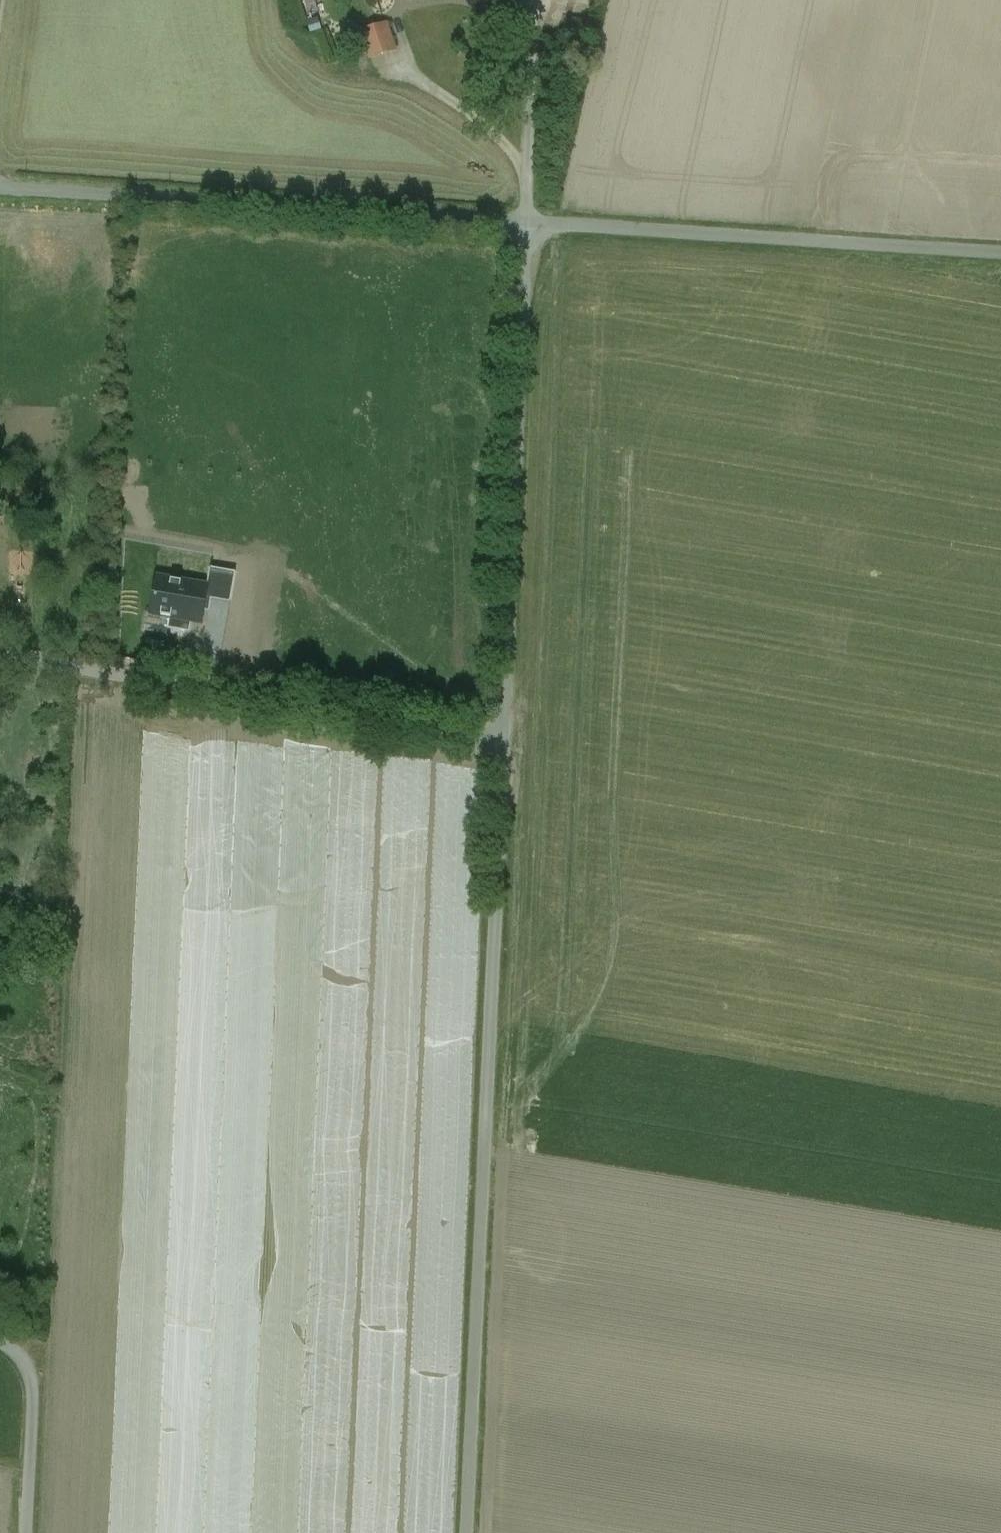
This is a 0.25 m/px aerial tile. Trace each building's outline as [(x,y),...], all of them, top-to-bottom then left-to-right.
[(592,22),(579,21),(578,38),(583,38),(591,39),(592,22)] [(386,26),(363,34),(371,56),(393,49),(386,26)]
